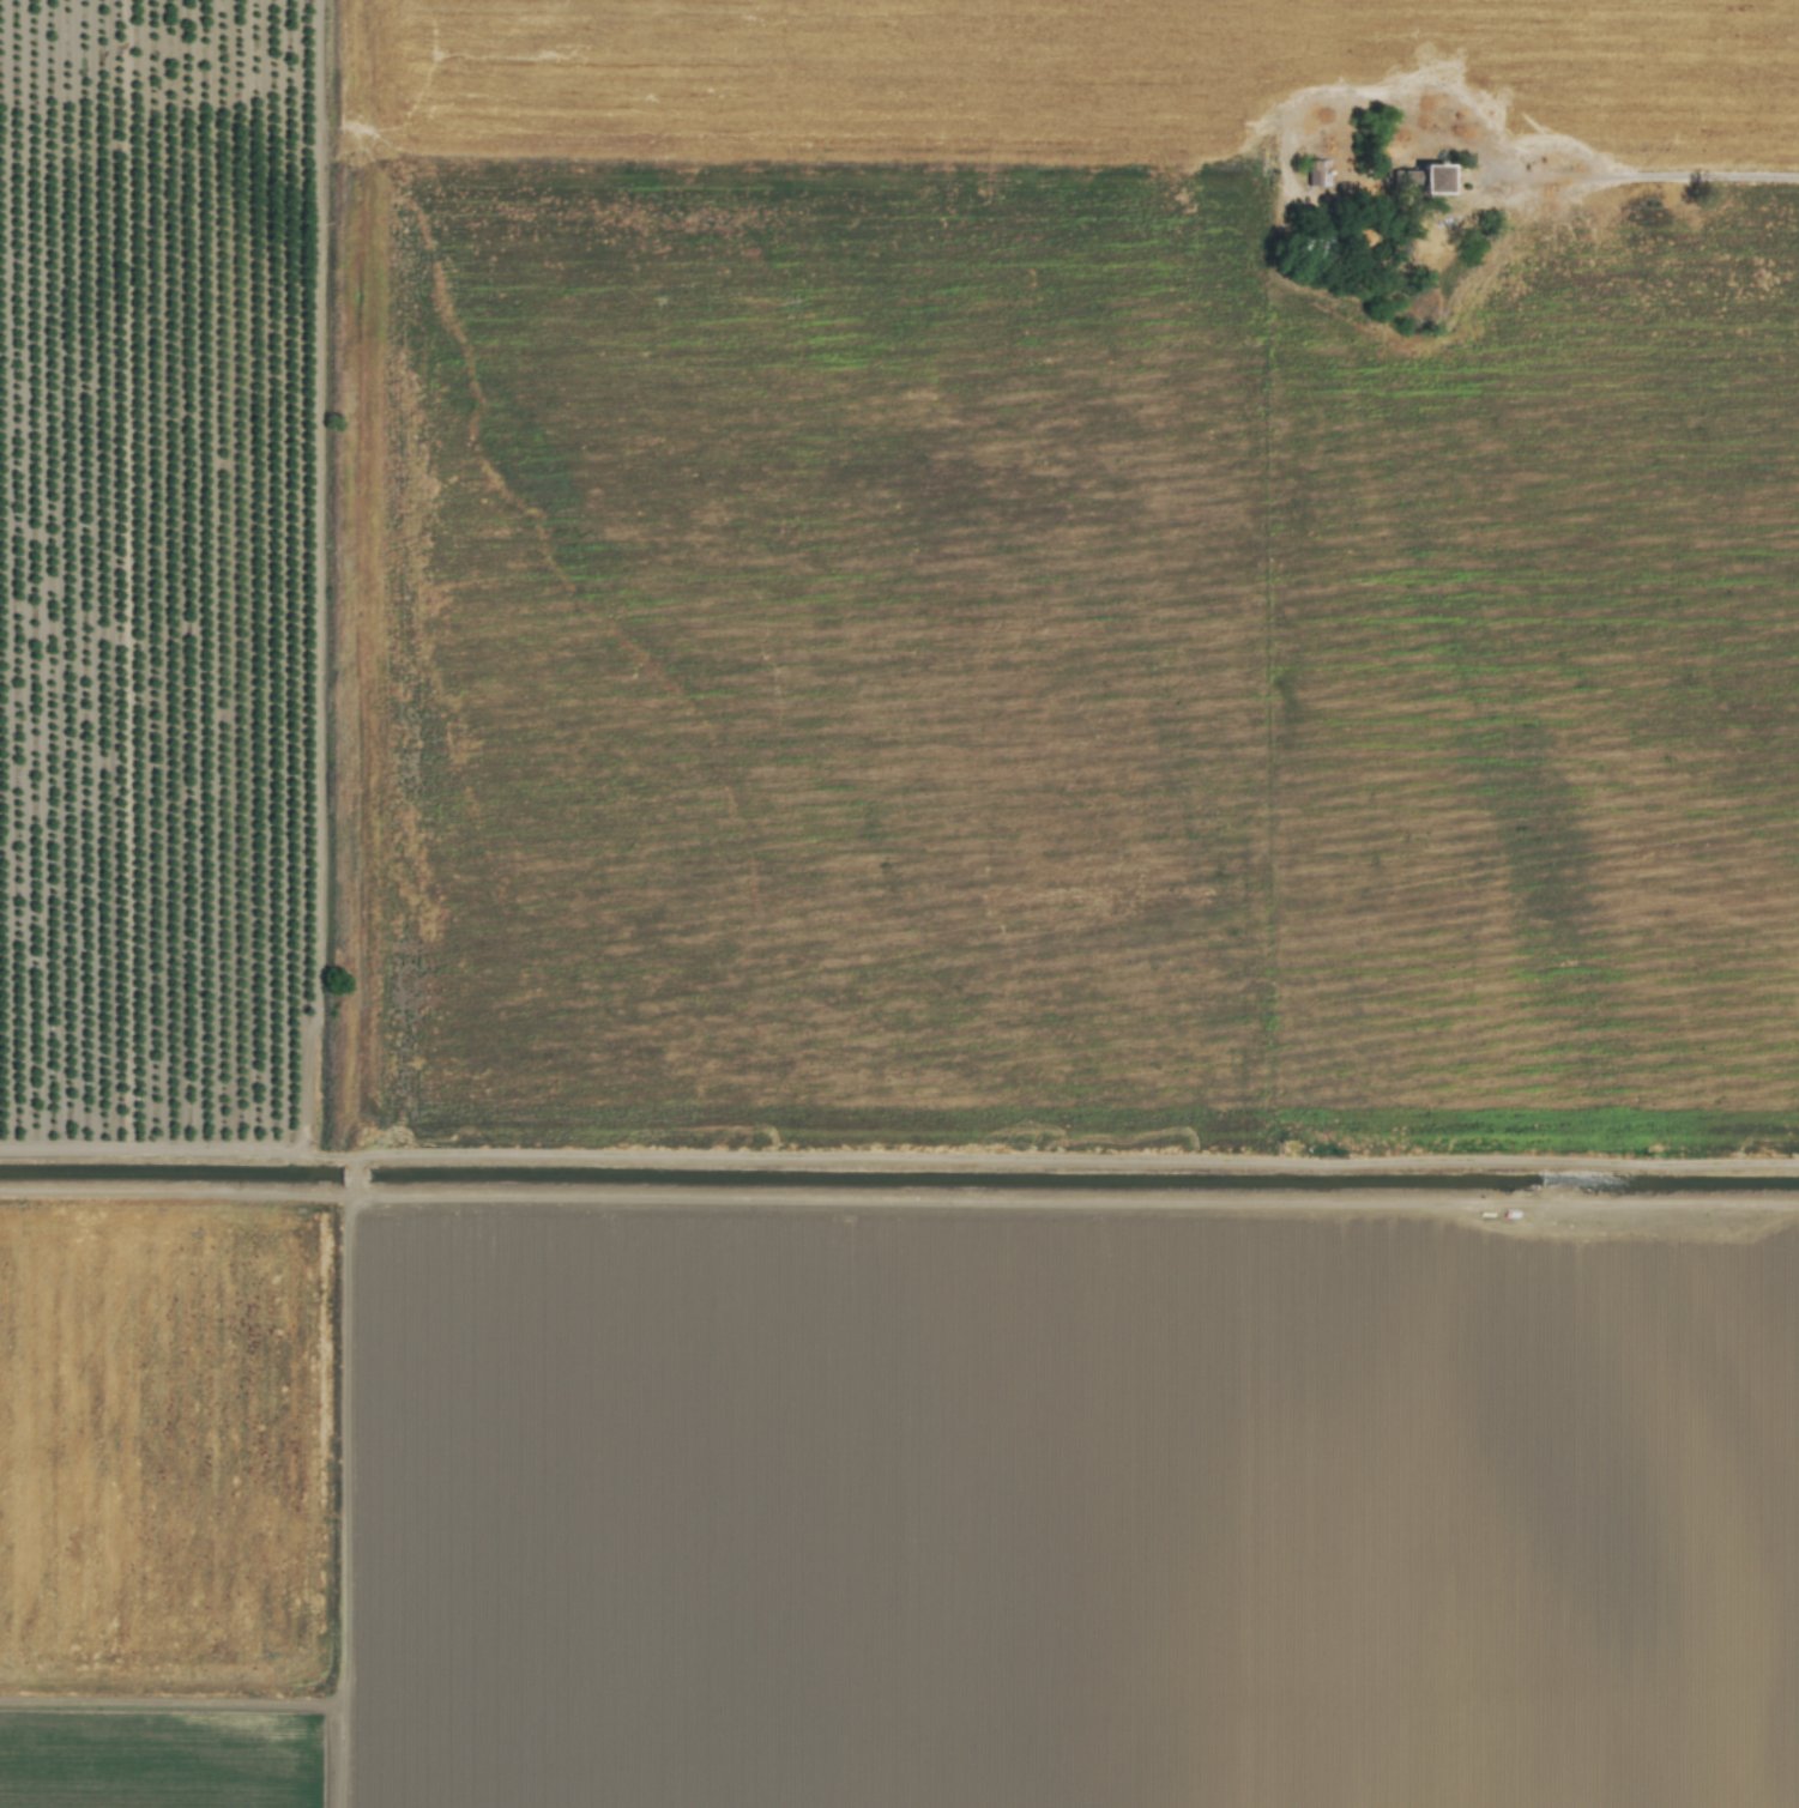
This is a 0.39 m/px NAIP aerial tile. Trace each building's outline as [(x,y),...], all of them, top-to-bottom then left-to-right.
[(1421,191),(1446,193),(1447,166),(1422,165),(1421,191)]
